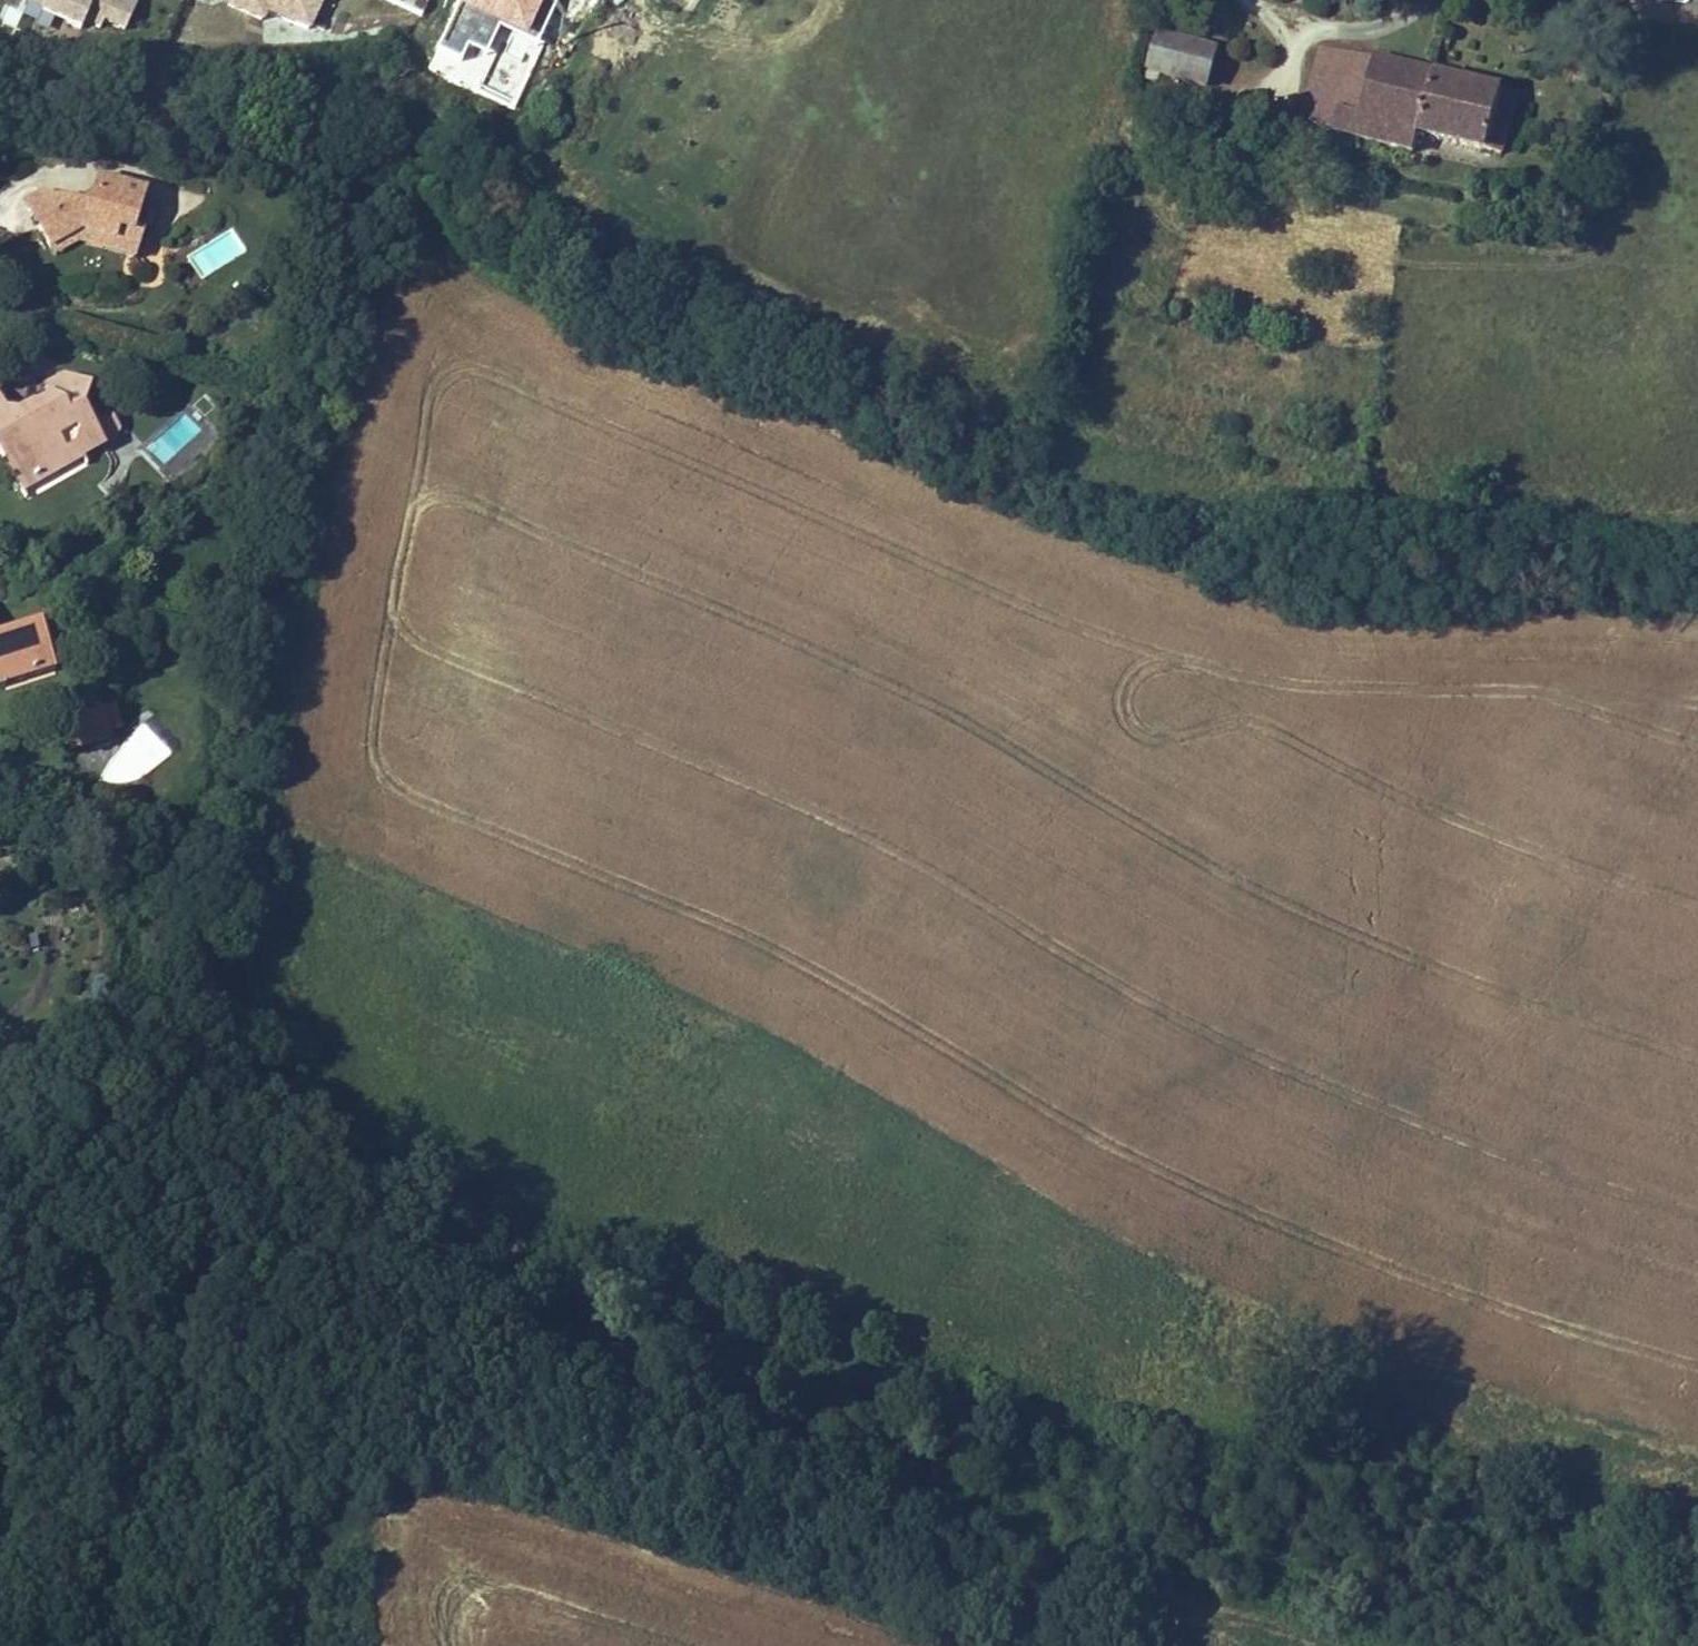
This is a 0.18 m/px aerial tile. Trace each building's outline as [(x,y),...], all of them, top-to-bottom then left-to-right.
[(138,7),(122,0),(31,0),(29,4),(45,12),(44,16),(82,33),(85,25),(101,32),(105,24),(126,34),(138,7)] [(324,0),(226,0),(222,8),(306,43),(324,0)] [(1156,33),(1141,90),(1149,92),(1154,75),(1204,88),(1215,48),(1156,33)] [(1372,60),(1318,46),(1298,123),(1330,131),(1329,135),(1411,155),(1415,138),(1503,160),(1519,96),(1500,92),(1502,88),(1373,56),(1372,60)] [(48,209),(36,215),(48,235),(77,219),(115,226),(117,214),(138,217),(144,181),(97,173),(95,181),(93,193),(80,201),(70,196),(52,187),(48,209)] [(21,189),(36,215),(48,209),(52,187),(35,181),(21,189)] [(95,181),(70,196),(80,201),(93,193),(95,181)] [(77,219),(48,235),(55,247),(78,234),(143,244),(147,219),(138,217),(117,214),(115,226),(77,219)] [(0,434),(10,452),(5,469),(14,487),(34,478),(36,465),(50,457),(55,467),(79,453),(56,411),(64,382),(39,375),(22,385),(25,390),(31,401),(0,418),(0,434)] [(0,403),(0,418),(31,401),(25,390),(0,403)] [(0,434),(0,459),(5,469),(10,452),(0,434)] [(36,465),(34,478),(55,467),(50,457),(36,465)] [(13,685),(11,679),(43,669),(36,647),(44,644),(37,622),(0,633),(0,689),(13,685)] [(44,644),(36,647),(43,669),(11,679),(13,685),(62,670),(53,641),(44,644)] [(118,727),(117,722),(127,719),(120,695),(66,712),(75,741),(118,727)]
